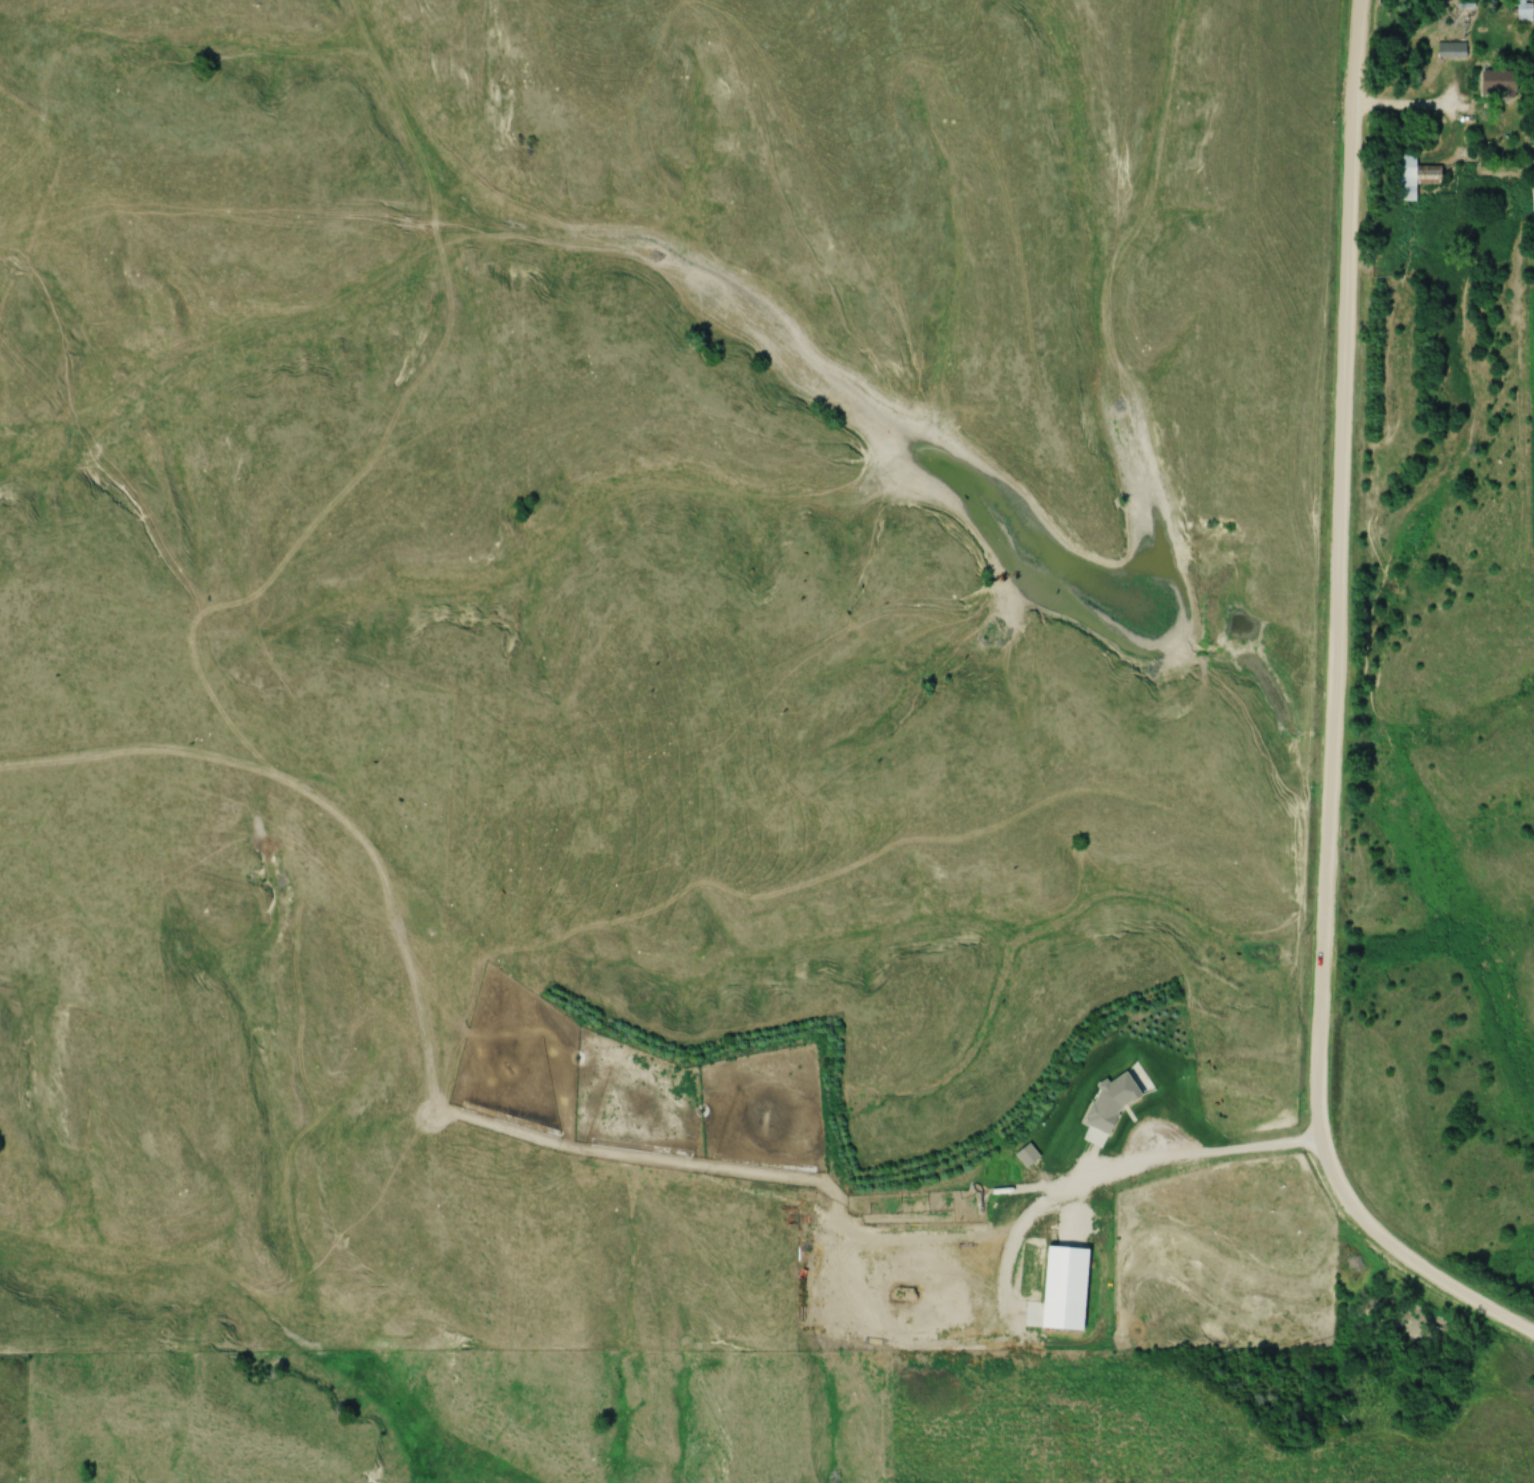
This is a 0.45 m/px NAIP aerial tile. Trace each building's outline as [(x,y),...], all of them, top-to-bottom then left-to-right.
[(1532,23),(1532,0),(1515,0),(1515,23),(1532,23)] [(1514,72),(1481,72),(1481,95),(1514,95),(1514,72)] [(1416,151),(1393,151),(1393,202),(1415,202),(1416,151)] [(1110,1136),(1124,1098),(1140,1105),(1154,1069),(1137,1063),(1134,1072),(1123,1067),(1116,1083),(1100,1077),(1081,1124),(1110,1136)]
